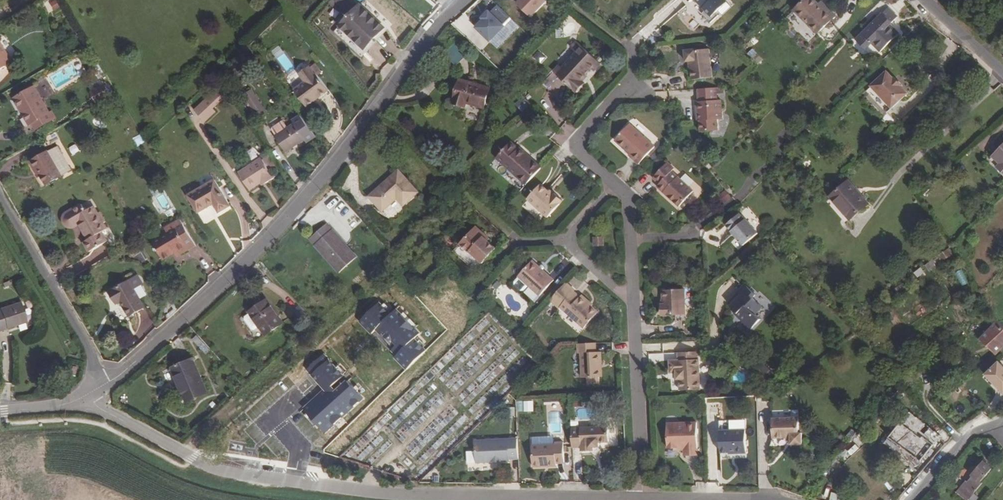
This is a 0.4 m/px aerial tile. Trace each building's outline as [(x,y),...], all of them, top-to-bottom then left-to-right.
[(350,15),(358,8),(349,0),(334,0),(350,15)] [(531,17),(547,1),(545,0),(520,0),(517,4),(531,17)] [(725,3),(723,0),(693,0),(704,12),(701,15),(709,24),(717,17),(715,14),(725,3)] [(814,0),(805,0),(794,10),(818,33),(835,16),(826,7),(824,9),(818,4),(814,0)] [(824,9),(826,7),(821,1),(818,4),(824,9)] [(350,15),(341,26),(361,45),(371,35),(374,39),(384,28),(360,5),(358,8),(350,15)] [(491,41),(505,26),(503,25),(510,17),(498,5),(491,12),(489,11),(482,18),(484,19),(476,27),(491,41)] [(865,30),(856,40),(866,49),(871,44),(880,52),(899,33),(890,24),(898,17),(888,8),(882,13),(878,17),(865,30)] [(874,14),(861,27),(865,30),(878,17),(874,14)] [(498,48),(518,26),(512,20),(491,42),(498,48)] [(365,49),(374,39),(371,35),(361,45),(365,49)] [(13,62),(0,40),(0,70),(13,62)] [(574,51),(580,44),(576,40),(570,47),(574,51)] [(558,76),(574,91),(584,81),(582,79),(591,69),(594,71),(601,64),(580,44),(574,51),(576,53),(562,68),(560,65),(554,72),(558,76)] [(280,46),(271,51),(275,58),(284,53),(280,46)] [(696,50),(685,51),(686,62),(690,61),(691,70),(692,80),(712,77),(708,49),(697,51),(696,50)] [(758,53),(753,49),(747,54),(752,59),(758,53)] [(305,82),(315,74),(309,66),(299,74),(305,82)] [(554,72),(543,83),(547,87),(558,76),(554,72)] [(872,86),(892,107),(907,93),(900,86),(901,85),(895,78),(894,79),(887,72),(872,86)] [(294,90),(307,107),(329,90),(316,73),(315,74),(294,90)] [(484,108),(490,88),(459,79),(453,103),(465,107),(466,103),(484,108)] [(576,93),(586,83),(584,81),(574,91),(576,93)] [(90,88),(94,95),(104,89),(99,82),(90,88)] [(24,110),(32,124),(33,124),(36,130),(55,118),(51,111),(49,112),(34,86),(14,98),(22,111),(24,110)] [(698,89),(699,101),(696,102),(697,114),(699,114),(700,121),(700,132),(718,131),(717,120),(717,111),(722,111),(721,100),(718,100),(717,94),(721,94),(721,87),(698,89)] [(216,90),(194,110),(205,122),(216,111),(213,109),(224,98),(216,90)] [(259,116),(266,112),(252,90),(245,95),(259,116)] [(532,122),(539,116),(522,98),(515,104),(532,122)] [(189,104),(183,110),(187,113),(192,108),(189,104)] [(30,125),(32,124),(24,110),(22,111),(30,125)] [(315,133),(303,118),(288,128),(283,120),(274,127),(273,129),(277,135),(275,136),(285,152),(315,133)] [(630,124),(615,141),(630,154),(629,155),(639,164),(655,147),(630,124)] [(791,129),(786,133),(791,140),(797,135),(796,135),(792,130),(791,129)] [(54,131),(40,139),(46,148),(59,140),(54,131)] [(526,185),(542,167),(519,147),(518,148),(511,142),(496,158),(526,185)] [(79,157),(86,154),(81,143),(74,146),(79,157)] [(69,166),(59,149),(60,148),(58,145),(48,151),(31,162),(38,174),(40,173),(42,176),(47,185),(62,176),(68,172),(69,173),(72,171),(73,169),(71,166),(69,166)] [(993,157),(1000,164),(1002,166),(1000,169),(1002,172),(1002,146),(993,157)] [(263,182),(264,184),(274,178),(261,158),(238,172),(250,190),(261,183),(263,182)] [(667,162),(653,178),(660,184),(657,187),(679,207),(693,191),(672,172),(675,169),(667,162)] [(417,192),(399,172),(371,197),(382,210),(397,197),(403,204),(417,192)] [(230,206),(215,180),(188,195),(198,213),(214,204),(219,213),(230,206)] [(868,204),(861,195),(859,197),(847,183),(830,197),(850,220),(868,204)] [(527,199),(548,217),(563,201),(554,193),(553,195),(541,184),(527,199)] [(82,204),(65,214),(64,214),(63,216),(63,218),(63,220),(63,222),(64,224),(65,225),(67,226),(69,228),(72,228),(74,228),(80,225),(88,239),(83,242),(89,252),(107,242),(101,232),(107,229),(103,223),(105,222),(100,212),(98,214),(93,206),(85,211),(82,204)] [(746,219),(745,220),(739,213),(726,225),(744,245),(758,233),(746,219)] [(152,241),(163,259),(174,253),(177,250),(180,255),(196,245),(180,219),(164,229),(167,233),(152,241)] [(357,257),(332,229),(332,230),(326,224),(310,239),(315,245),(314,245),(339,273),(357,257)] [(485,235),(476,226),(460,244),(469,252),(470,251),(483,264),(496,248),(488,241),(483,236),(485,235)] [(603,237),(594,237),(595,246),(603,246),(603,237)] [(937,256),(925,265),(930,271),(941,263),(937,256)] [(518,276),(540,296),(554,280),(532,261),(518,276)] [(969,283),(962,269),(955,273),(962,286),(969,283)] [(130,316),(145,307),(140,299),(149,294),(138,275),(129,281),(110,292),(117,303),(121,301),(130,316)] [(574,292),(565,283),(551,298),(560,307),(574,292)] [(755,294),(744,283),(737,291),(738,292),(728,304),(741,316),(739,317),(751,329),(760,319),(755,314),(762,307),(752,297),(755,294)] [(664,316),(686,314),(684,289),(663,290),(663,303),(664,316)] [(582,295),(580,297),(574,292),(560,307),(584,328),(598,312),(587,302),(588,301),(582,295)] [(883,304),(879,297),(872,303),(877,308),(883,304)] [(266,300),(248,312),(250,314),(245,317),(245,320),(251,329),(254,330),(259,327),(265,336),(283,323),(266,300)] [(0,309),(0,332),(27,322),(20,303),(0,309)] [(379,303),(360,322),(372,334),(377,329),(383,334),(385,331),(398,344),(395,347),(400,352),(395,358),(407,370),(426,351),(414,339),(420,334),(396,310),(391,315),(379,303)] [(138,330),(152,325),(147,311),(133,316),(138,330)] [(1002,348),(1002,326),(997,320),(979,339),(994,353),(996,355),(1002,348)] [(843,342),(837,347),(841,353),(848,349),(843,342)] [(601,352),(596,352),(596,343),(578,344),(578,354),(581,354),(582,378),(587,378),(588,384),(600,383),(600,377),(599,364),(602,364),(601,352)] [(841,353),(841,354),(849,365),(856,360),(848,349),(841,353)] [(330,428),(369,394),(353,376),(341,387),(337,382),(349,371),(329,350),(313,364),(331,385),(309,404),(330,428)] [(680,390),(700,389),(699,351),(678,352),(679,360),(670,360),(670,372),(677,372),(677,379),(680,378),(680,390)] [(208,393),(193,359),(171,368),(186,402),(208,393)] [(996,361),(982,374),(990,383),(992,381),(995,385),(994,386),(1002,394),(1002,393),(1002,367),(996,361)] [(920,367),(915,372),(925,382),(930,377),(920,367)] [(524,401),(525,411),(534,411),(534,401),(524,401)] [(916,467),(926,453),(930,448),(941,436),(912,413),(887,444),(916,467)] [(719,446),(719,415),(709,415),(710,446),(719,446)] [(798,417),(772,418),(773,438),(786,438),(791,438),(791,441),(791,444),(801,443),(801,433),(799,433),(798,417)] [(683,455),(697,455),(696,422),(666,423),(667,448),(677,447),(677,449),(683,449),(683,455)] [(572,428),(573,447),(582,447),(582,451),(593,450),(593,447),(599,446),(599,442),(609,441),(608,426),(572,428)] [(735,453),(746,453),(746,430),(720,431),(721,453),(735,452),(735,453)] [(518,439),(476,441),(476,451),(468,451),(468,462),(477,462),(510,461),(510,459),(519,459),(518,439)] [(555,444),(532,445),(533,467),(557,466),(557,463),(565,463),(563,442),(555,442),(555,444)] [(966,480),(956,492),(965,499),(968,499),(974,493),(981,484),(980,483),(992,468),(984,462),(967,482),(966,480)] [(830,499),(840,499),(841,494),(833,492),(830,499)]
